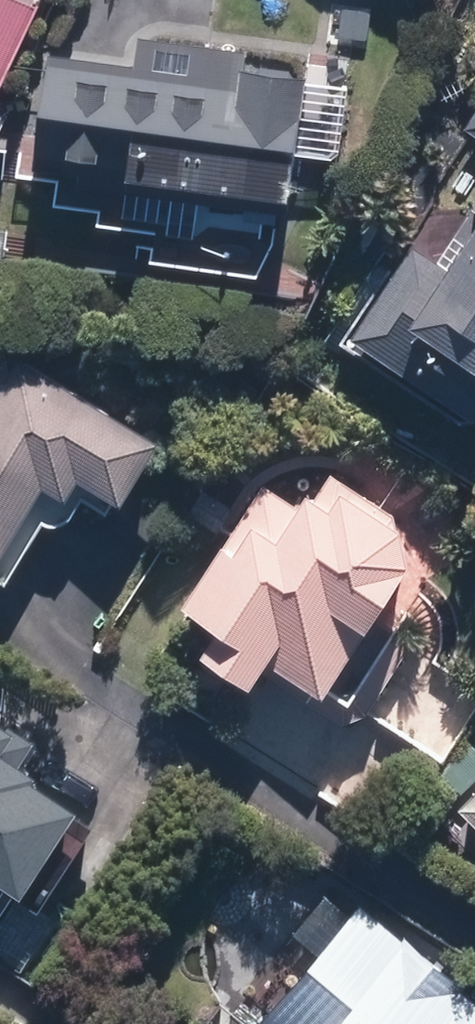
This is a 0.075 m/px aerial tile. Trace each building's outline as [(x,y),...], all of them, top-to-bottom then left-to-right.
[(41,4),(31,0),(0,0),(0,92),(41,4)] [(89,157),(136,163),(135,172),(300,192),(305,150),(346,155),(355,80),(322,76),(324,57),(204,43),(206,33),(143,26),(138,62),(49,51),(38,140),(90,146),(89,157)] [(458,260),(420,233),(352,332),(468,412),(474,402),(474,236),(458,260)] [(14,339),(0,362),(0,575),(15,584),(60,514),(73,522),(94,488),(133,512),(177,442),(14,339)] [(414,544),(426,525),(337,467),(324,486),(320,483),(306,505),(270,482),(196,598),(233,621),(214,652),(271,688),(280,675),(326,705),(425,551),(414,544)] [(0,691),(0,908),(12,914),(25,890),(54,906),(117,787),(42,747),(55,721),(0,691)] [(474,810),(474,739),(439,774),(474,810)] [(364,898),(354,911),(326,888),(294,926),(325,953),(271,1017),(279,1023),(474,1023),(474,991),(364,898)]
